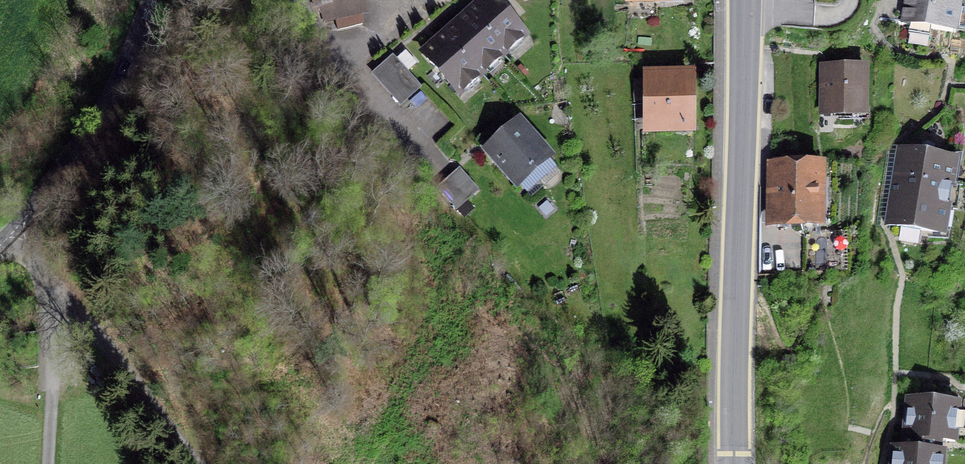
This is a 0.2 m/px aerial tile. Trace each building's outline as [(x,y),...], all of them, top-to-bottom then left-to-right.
[(317,11),(331,8),(337,30),(366,23),(361,0),(315,0),(317,11)] [(469,15),(502,53),(525,33),(495,0),(486,0),(469,15)] [(902,24),(952,32),(957,0),(906,0),(902,24)] [(469,15),(447,34),(480,72),(502,53),(469,15)] [(480,72),(447,34),(424,54),(458,92),(480,72)] [(393,56),(373,73),(401,105),(420,88),(393,56)] [(686,69),(645,69),(644,125),(685,125),(686,69)] [(864,69),(825,69),(824,112),(863,113),(864,69)] [(548,156),(519,123),(489,150),(518,183),(548,156)] [(955,159),(898,150),(894,174),(951,183),(955,159)] [(815,168),(777,168),(777,222),(815,223),(815,168)] [(478,190),(459,170),(439,187),(457,208),(478,190)] [(947,208),(951,183),(894,174),(890,199),(947,208)] [(943,232),(947,208),(890,199),(886,223),(943,232)] [(909,400),(904,449),(939,453),(940,440),(955,441),(959,404),(909,400)] [(939,453),(904,449),(894,448),(893,463),(942,463),(943,453),(939,453)]
